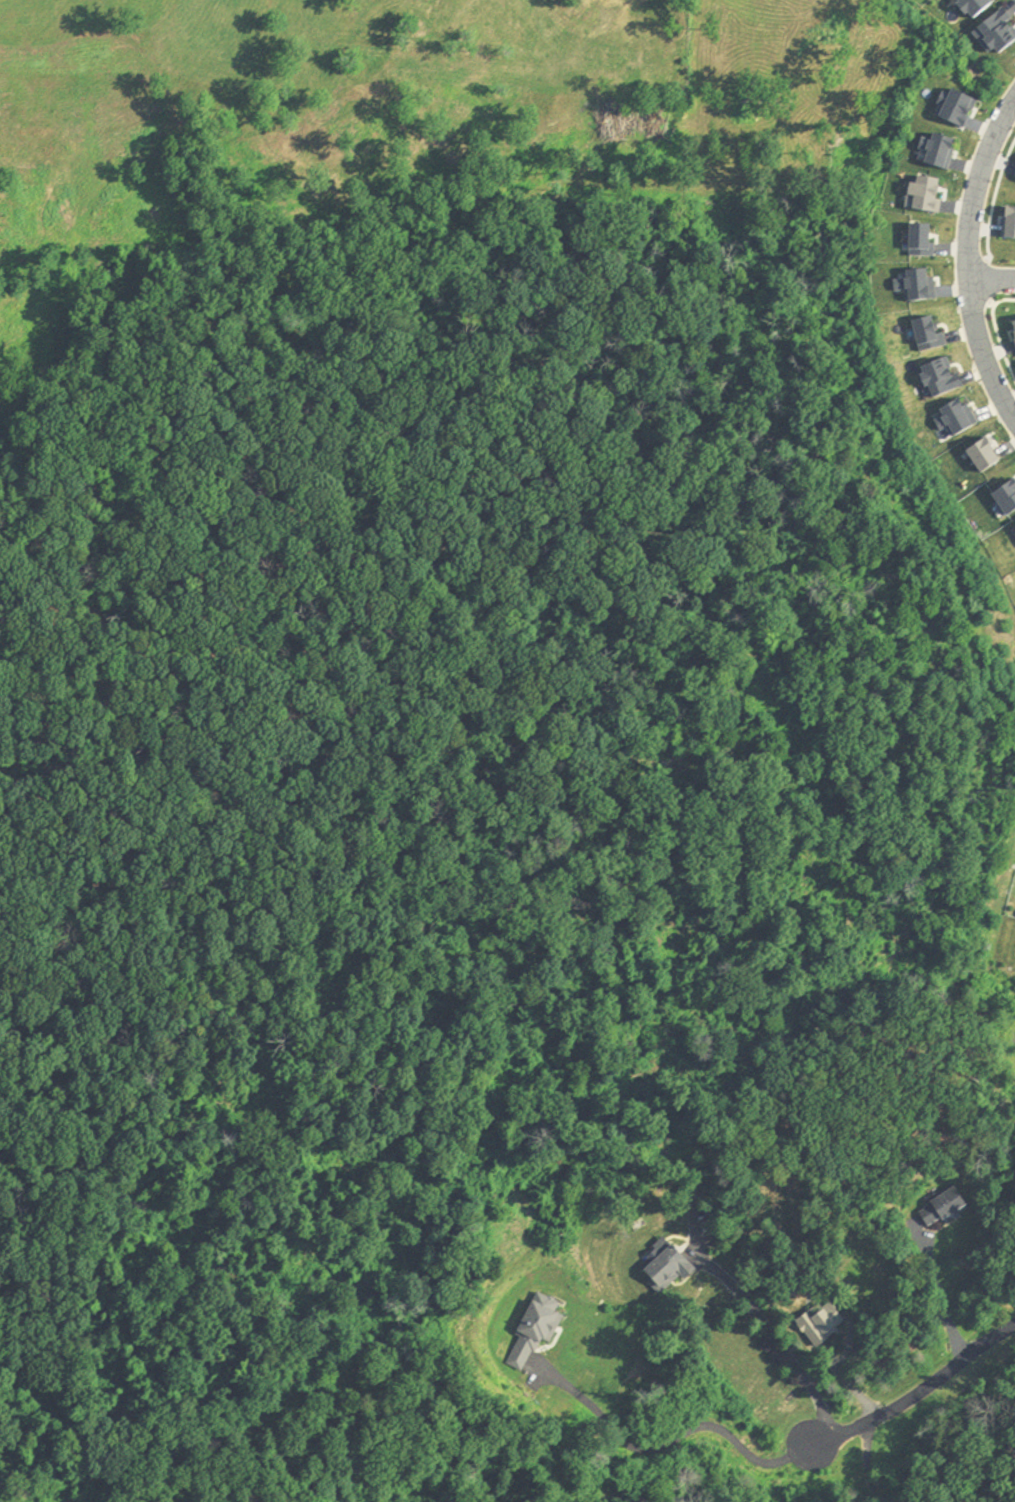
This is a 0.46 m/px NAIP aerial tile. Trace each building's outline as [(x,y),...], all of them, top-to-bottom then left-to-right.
[(920,1210),(931,1231),(970,1210),(958,1189),(920,1210)] [(693,1268),(675,1246),(643,1275),(661,1296),(693,1268)] [(846,1321),(821,1300),(797,1328),(822,1349),(846,1321)]
